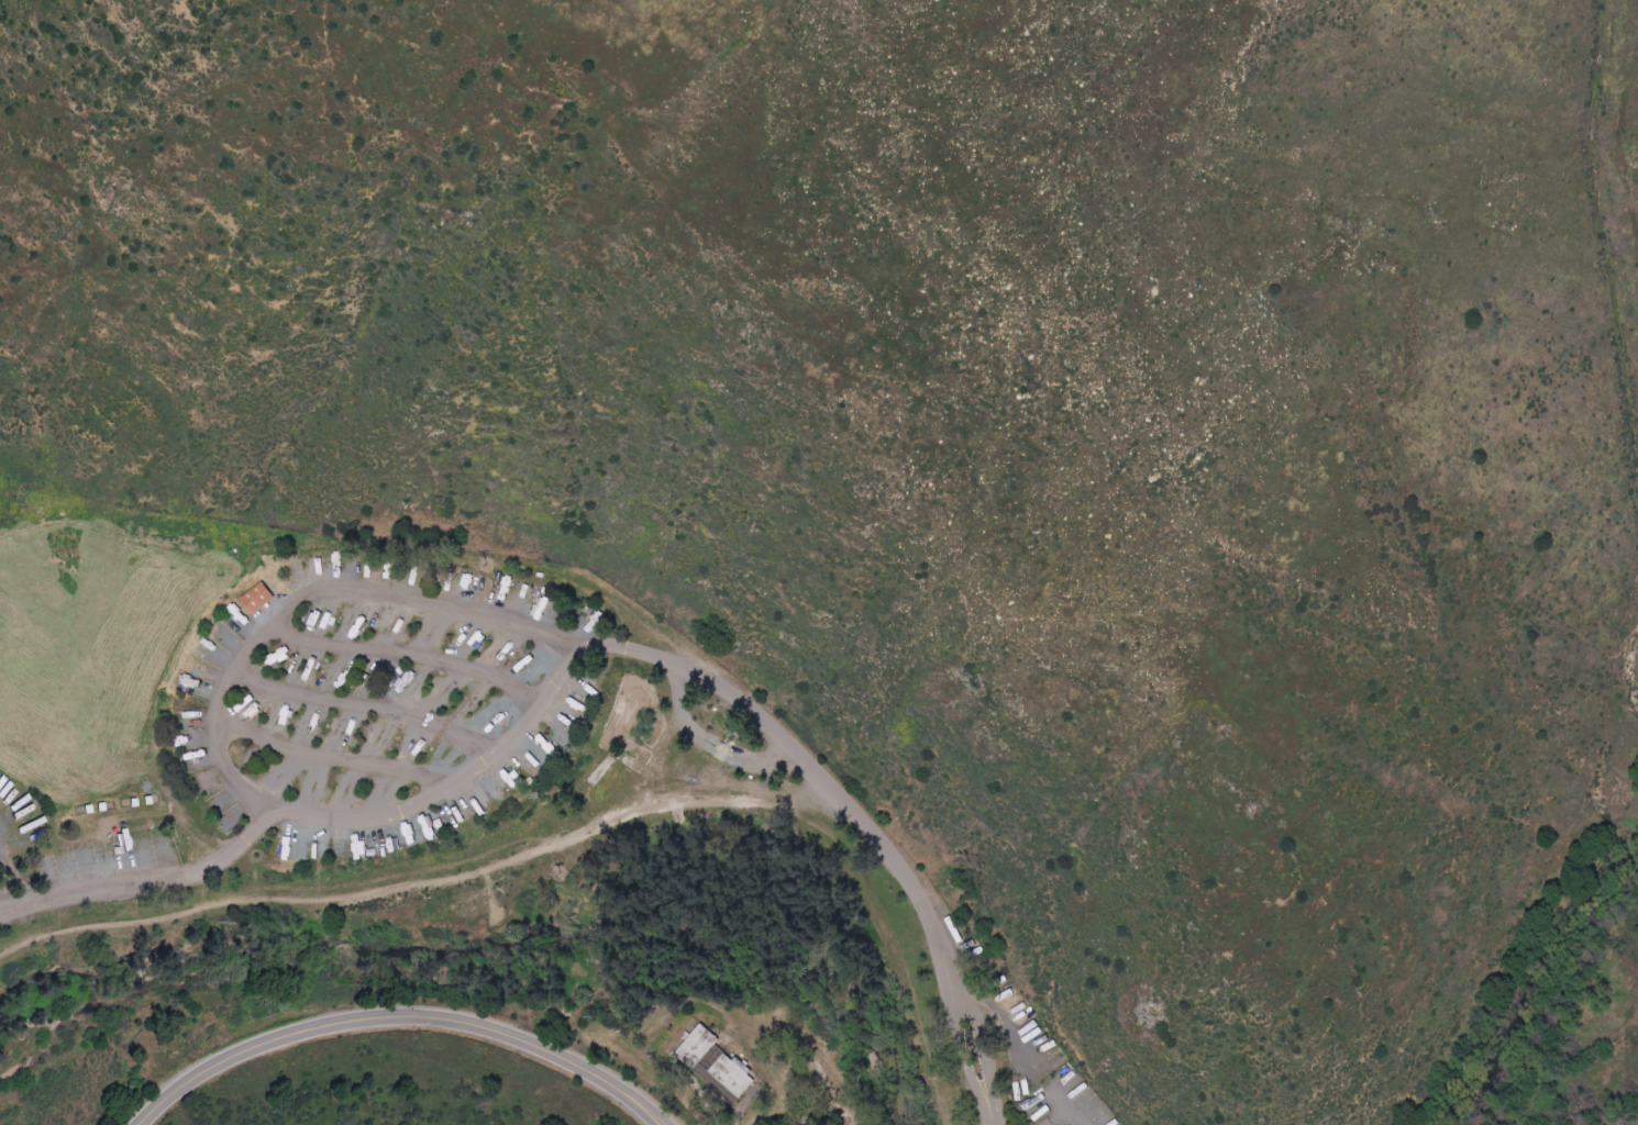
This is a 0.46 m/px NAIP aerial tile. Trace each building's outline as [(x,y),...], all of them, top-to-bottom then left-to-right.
[(242,595),(252,614),(277,601),(267,582),(242,595)] [(679,1055),(698,1069),(720,1039),(700,1025),(679,1055)] [(759,1077),(727,1053),(711,1073),(743,1098),(759,1077)]
